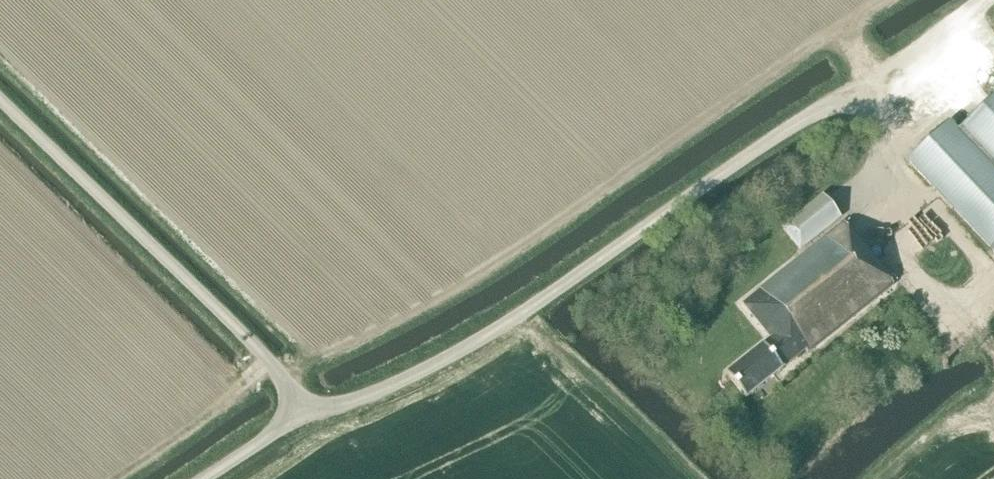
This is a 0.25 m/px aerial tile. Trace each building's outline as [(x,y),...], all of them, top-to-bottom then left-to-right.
[(959,135),(950,126),(909,165),(993,253),(993,99),(959,135)] [(799,252),(840,219),(823,199),(783,231),(799,252)] [(886,265),(881,269),(844,225),(743,307),(772,341),(728,377),(748,401),(784,371),(806,352),(809,355),(894,286),(885,274),(890,270),(886,265)]
